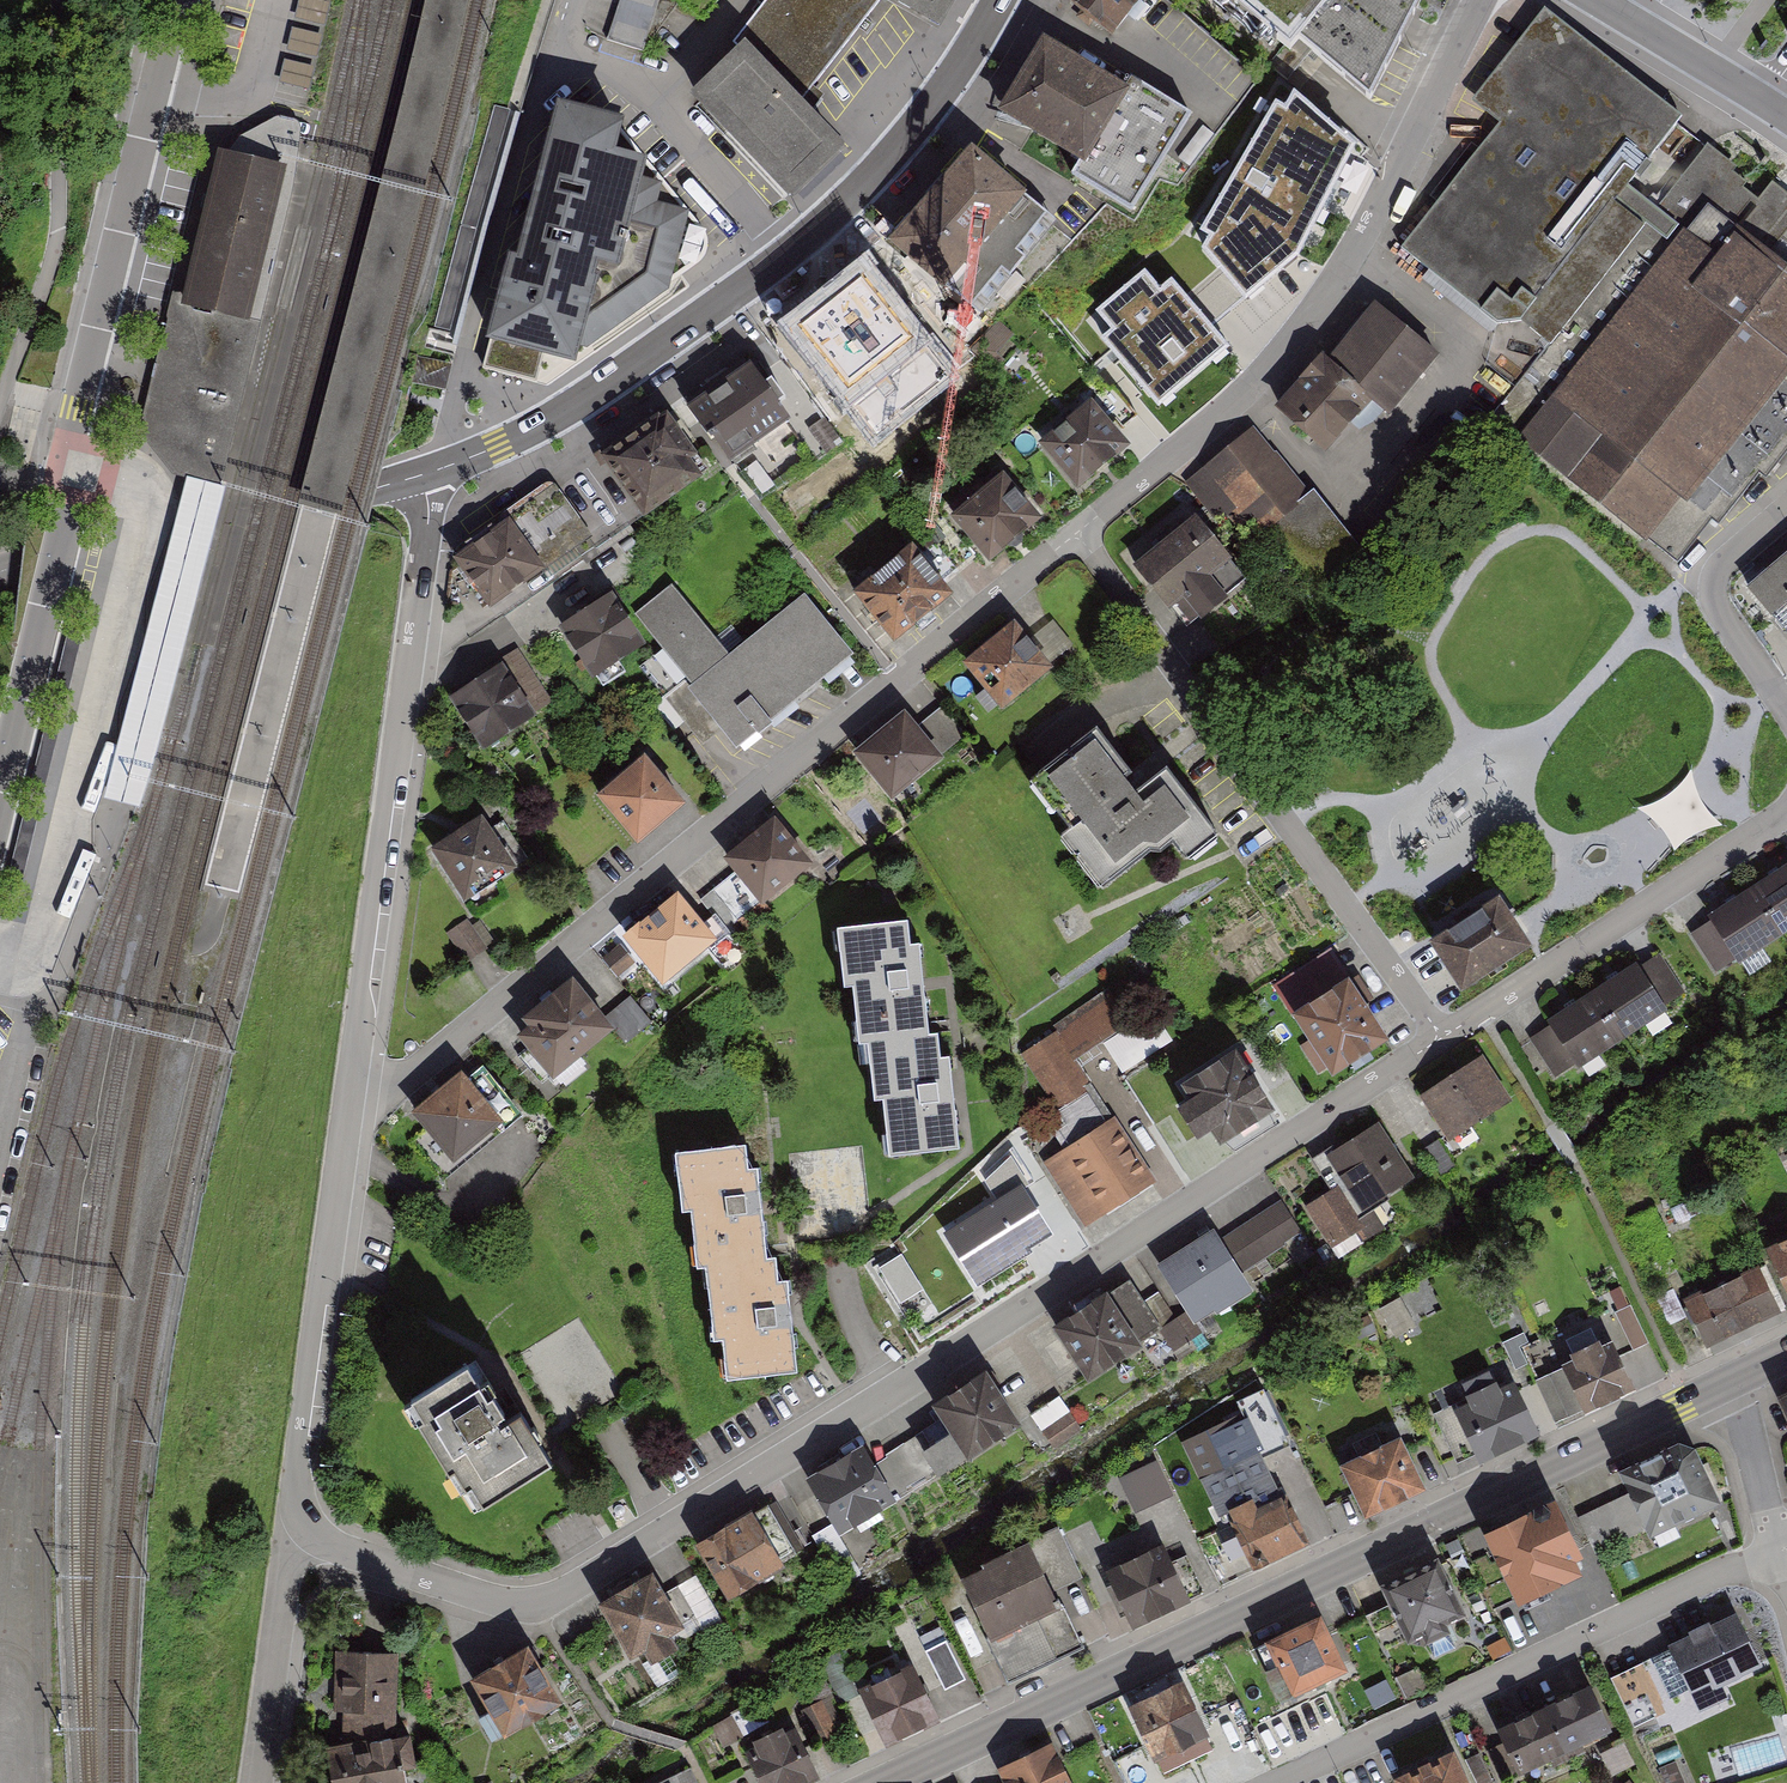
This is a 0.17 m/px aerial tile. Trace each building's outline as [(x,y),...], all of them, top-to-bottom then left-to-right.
[(607,42),(646,55),(662,0),(621,0),(607,42)] [(730,45),(741,55),(749,48),(802,103),(881,0),(767,0),(730,45)] [(881,0),(942,36),(962,0),(881,0)] [(1114,40),(1134,17),(1148,0),(1066,0),(1114,40)] [(1376,111),(1425,0),(1237,0),(1376,111)] [(1680,118),(1546,14),(1475,105),(1502,126),(1405,250),(1512,333),(1522,321),(1551,343),(1659,204),(1630,182),(1680,118)] [(1125,72),(1047,25),(1001,100),(1083,150),(1087,152),(1133,77),(1125,72)] [(802,103),(749,48),(741,55),(694,98),(793,201),(844,147),(802,103)] [(1083,150),(1073,166),(1134,202),(1193,104),(1129,66),(1125,72),(1133,77),(1087,152),(1083,150)] [(1364,145),(1287,77),(1191,234),(1251,307),(1308,259),(1364,145)] [(624,130),(557,113),(517,268),(509,266),(486,352),(485,358),(481,371),(536,385),(544,354),(575,361),(578,350),(587,351),(669,294),(689,215),(657,207),(662,188),(644,183),(647,171),(616,163),(624,130)] [(294,121),(278,118),(227,145),(223,156),(282,170),(247,319),(187,305),(189,297),(180,295),(173,293),(141,426),(139,431),(172,474),(186,478),(213,485),(221,487),(295,182),(301,129),(294,121)] [(1659,204),(1551,343),(1495,414),(1681,559),(1714,516),(1728,527),(1786,452),(1786,278),(1766,262),(1786,236),(1786,201),(1709,140),(1659,204)] [(951,287),(957,281),(985,305),(1064,213),(979,141),(895,239),(951,287)] [(282,170),(223,156),(191,288),(189,297),(187,305),(247,319),(282,170)] [(1237,352),(1158,254),(1078,318),(1156,416),(1237,352)] [(851,283),(785,331),(842,409),(875,386),(856,361),(890,336),(851,283)] [(1323,355),(1278,407),(1332,453),(1375,403),(1392,418),(1443,360),(1380,306),(1332,362),(1323,355)] [(213,458),(241,343),(182,329),(161,415),(157,433),(167,446),(213,458)] [(414,369),(412,381),(446,389),(448,376),(451,364),(417,356),(414,369)] [(738,459),(794,420),(751,359),(695,398),(738,459)] [(1128,448),(1091,403),(1042,443),(1079,488),(1128,448)] [(605,463),(647,522),(709,481),(667,420),(605,463)] [(1307,490),(1256,428),(1192,480),(1249,549),(1265,536),(1308,588),(1360,544),(1312,486),(1307,490)] [(213,485),(186,478),(103,801),(126,808),(139,811),(156,760),(226,488),(221,487),(213,485)] [(950,522),(989,569),(1042,525),(1003,479),(950,522)] [(551,485),(453,555),(486,601),(584,532),(551,485)] [(1250,579),(1198,516),(1140,564),(1191,627),(1250,579)] [(1745,578),(1786,630),(1786,545),(1745,578)] [(917,548),(860,592),(899,641),(955,598),(917,548)] [(729,656),(675,586),(637,615),(740,748),(856,658),(807,596),(729,656)] [(612,594),(560,627),(593,679),(645,646),(612,594)] [(51,701),(66,704),(85,625),(70,622),(51,701)] [(1038,635),(1053,660),(1074,647),(1059,622),(1038,635)] [(1014,626),(964,663),(1000,710),(1049,673),(1014,626)] [(503,670),(449,703),(484,758),(537,725),(503,670)] [(908,711),(853,754),(890,800),(969,738),(943,706),(919,725),(908,711)] [(29,793),(43,796),(62,719),(48,715),(29,793)] [(1144,793),(1097,730),(1029,780),(1110,888),(1175,840),(1187,857),(1216,836),(1169,774),(1144,793)] [(643,759),(600,795),(639,840),(681,803),(643,759)] [(6,886),(20,889),(40,811),(26,808),(6,886)] [(433,849),(466,898),(512,867),(480,819),(433,849)] [(737,873),(714,891),(737,919),(759,901),(763,907),(813,867),(776,821),(727,861),(737,873)] [(1751,891),(1772,923),(1783,940),(1786,938),(1786,868),(1751,891)] [(1751,891),(1706,920),(1709,925),(1725,950),(1733,963),(1738,969),(1748,963),(1754,959),(1769,949),(1775,945),(1780,942),(1783,940),(1751,891)] [(676,897),(604,955),(620,975),(640,959),(662,987),(715,944),(676,897)] [(1433,941),(1462,986),(1526,946),(1522,940),(1497,900),(1433,941)] [(466,959),(486,946),(466,917),(446,931),(466,959)] [(911,944),(908,920),(838,928),(844,987),(853,986),(859,1042),(868,1041),(929,1034),(919,943),(911,944)] [(1716,975),(1733,963),(1725,950),(1709,925),(1691,936),(1716,975)] [(1657,948),(1641,959),(1652,976),(1667,999),(1684,988),(1657,948)] [(1636,952),(1591,982),(1624,1030),(1626,1029),(1632,1025),(1636,1022),(1652,1011),(1658,1007),(1668,1000),(1667,999),(1652,976),(1641,959),(1636,952)] [(1389,1043),(1351,982),(1298,1016),(1337,1076),(1389,1043)] [(1579,1060),(1624,1030),(1591,982),(1546,1012),(1551,1019),(1577,1057),(1579,1060)] [(1089,1075),(1075,1053),(1132,1014),(1110,983),(1053,1023),(1056,1027),(1021,1050),(1053,1099),(1089,1075)] [(530,1032),(522,1038),(556,1081),(616,1034),(627,1047),(653,1026),(631,999),(604,1020),(575,984),(524,1024),(530,1032)] [(1554,1073),(1577,1057),(1551,1019),(1528,1034),(1554,1073)] [(890,1156),(960,1148),(950,1056),(941,1057),(938,1033),(929,1034),(868,1041),(874,1101),(883,1100),(890,1156)] [(1181,1080),(1220,1140),(1275,1105),(1235,1044),(1181,1080)] [(1484,1054),(1422,1094),(1451,1139),(1513,1099),(1484,1054)] [(463,1073),(411,1113),(455,1170),(523,1118),(484,1068),(469,1080),(463,1073)] [(1102,1215),(1158,1180),(1116,1114),(1061,1149),(1102,1215)] [(1342,1184),(1306,1206),(1330,1246),(1375,1219),(1369,1209),(1417,1180),(1383,1124),(1327,1158),(1342,1184)] [(683,1212),(691,1211),(697,1267),(706,1266),(767,1259),(757,1170),(748,1170),(746,1146),(677,1153),(683,1212)] [(974,1269),(1050,1220),(1022,1177),(946,1226),(974,1269)] [(1214,1229),(1164,1260),(1198,1314),(1251,1281),(1243,1268),(1299,1232),(1278,1199),(1219,1237),(1214,1229)] [(1786,1284),(1786,1240),(1770,1248),(1786,1284)] [(727,1380),(797,1373),(788,1281),(779,1282),(776,1258),(767,1259),(706,1266),(714,1342),(723,1341),(727,1380)] [(1684,1297),(1707,1343),(1781,1307),(1758,1261),(1684,1297)] [(1052,1317),(1088,1373),(1122,1351),(1143,1338),(1107,1282),(1052,1317)] [(1385,1306),(1398,1332),(1416,1323),(1404,1297),(1385,1306)] [(1614,1314),(1633,1351),(1649,1343),(1631,1306),(1614,1314)] [(1503,1341),(1516,1367),(1528,1361),(1520,1345),(1528,1340),(1523,1330),(1503,1341)] [(1562,1357),(1564,1363),(1535,1377),(1555,1420),(1635,1382),(1612,1333),(1603,1338),(1600,1332),(1570,1346),(1573,1352),(1562,1357)] [(468,1487),(472,1485),(484,1504),(552,1460),(521,1411),(514,1416),(507,1405),(502,1408),(492,1392),(488,1395),(468,1363),(412,1399),(423,1418),(417,1421),(450,1472),(456,1468),(468,1487)] [(986,1368),(936,1402),(971,1453),(1021,1419),(986,1368)] [(1454,1401),(1480,1455),(1540,1427),(1514,1372),(1501,1379),(1497,1371),(1465,1386),(1469,1394),(1454,1401)] [(1063,1395),(1034,1413),(1054,1446),(1083,1428),(1063,1395)] [(1305,1545),(1246,1416),(1185,1443),(1218,1517),(1228,1512),(1254,1568),(1305,1545)] [(1341,1457),(1365,1510),(1426,1481),(1401,1429),(1341,1457)] [(1618,1468),(1650,1535),(1722,1501),(1695,1445),(1679,1439),(1618,1468)] [(864,1448),(812,1478),(842,1529),(894,1499),(864,1448)] [(1121,1474),(1137,1510),(1175,1494),(1159,1458),(1121,1474)] [(1561,1499),(1485,1532),(1514,1598),(1590,1565),(1561,1499)] [(753,1510),(698,1542),(728,1593),(783,1561),(753,1510)] [(1032,1541),(1056,1590),(1084,1577),(1059,1528),(1032,1541)] [(962,1573),(991,1632),(1060,1599),(1056,1590),(1032,1541),(1030,1536),(982,1559),(984,1562),(962,1573)] [(1162,1543),(1106,1570),(1133,1626),(1189,1599),(1162,1543)] [(1439,1560),(1386,1583),(1409,1638),(1462,1615),(1439,1560)] [(654,1569),(602,1598),(633,1653),(712,1609),(693,1576),(667,1591),(654,1569)] [(1083,1644),(1060,1599),(991,1632),(986,1635),(1008,1680),(1083,1644)] [(1349,1666),(1321,1608),(1264,1636),(1292,1694),(1349,1666)] [(1762,1663),(1734,1610),(1668,1644),(1701,1709),(1728,1695),(1722,1684),(1762,1663)] [(469,1677),(489,1710),(478,1716),(492,1739),(502,1732),(504,1734),(562,1700),(527,1642),(469,1677)] [(335,1645),(334,1707),(396,1709),(397,1646),(335,1645)] [(938,1719),(915,1665),(863,1688),(886,1742),(938,1719)] [(1210,1732),(1184,1678),(1130,1704),(1156,1758),(1210,1732)] [(1590,1678),(1543,1701),(1565,1747),(1612,1725),(1590,1678)] [(1518,1770),(1565,1747),(1543,1701),(1496,1723),(1518,1770)] [(746,1744),(763,1782),(804,1782),(818,1777),(794,1723),(746,1744)] [(331,1745),(335,1782),(407,1782),(405,1766),(417,1765),(414,1735),(331,1745)] [(1002,1782),(1070,1782),(1052,1744),(999,1769),(1005,1781),(1002,1782)] [(1456,1744),(1396,1772),(1401,1782),(1475,1782),(1456,1744)] [(675,1782),(699,1782),(691,1765),(671,1774),(675,1782)]
